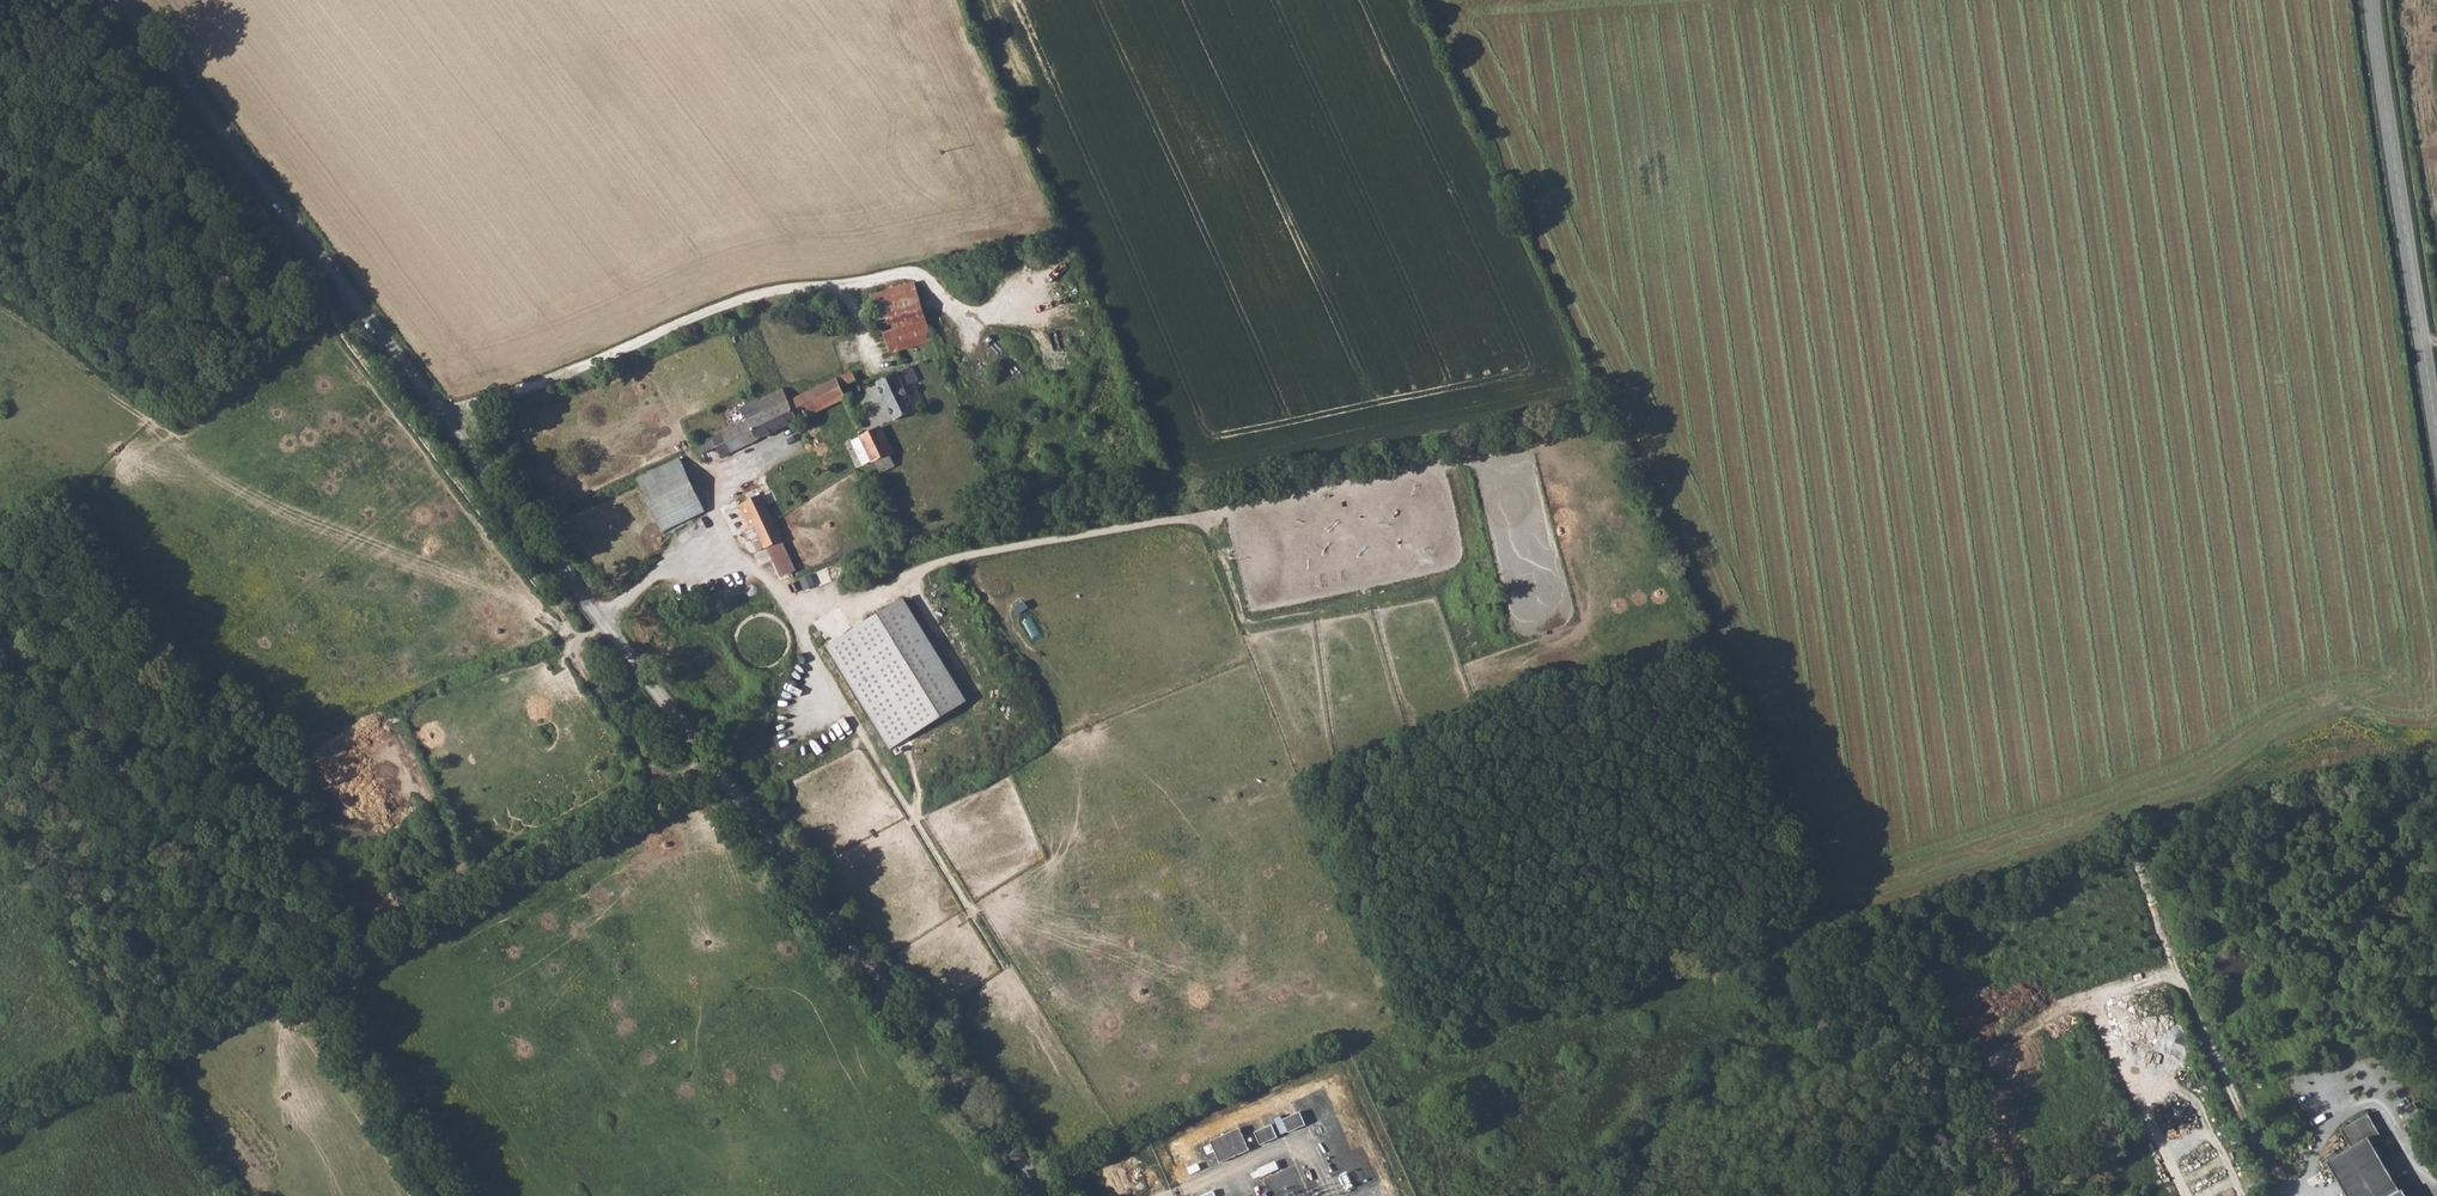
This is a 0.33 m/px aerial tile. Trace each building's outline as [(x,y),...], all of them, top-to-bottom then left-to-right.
[(918,281),(875,291),(891,352),(933,342),(918,281)] [(830,377),(788,397),(798,417),(862,387),(856,376),(861,374),(859,367),(853,369),(852,366),(830,377)] [(893,372),(876,381),(895,419),(912,411),(893,372)] [(750,414),(697,438),(707,460),(794,419),(798,417),(788,397),(781,384),(761,394),(766,406),(750,414)] [(744,402),(750,414),(766,406),(761,394),(744,402)] [(878,428),(860,436),(876,472),(893,465),(887,454),(890,452),(878,428)] [(638,476),(663,531),(706,511),(682,456),(638,476)] [(757,492),(723,508),(733,530),(739,527),(743,536),(748,534),(754,547),(778,536),(757,492)] [(862,554),(853,558),(859,573),(861,572),(862,575),(863,577),(866,578),(868,578),(870,575),(872,574),(871,570),(873,569),(867,555),(866,553),(862,554)] [(965,700),(901,597),(824,644),(888,747),(965,700)] [(2368,1113),(2341,1129),(2351,1147),(2326,1162),(2346,1195),(2390,1195),(2399,1190),(2374,1148),(2385,1142),(2368,1113)] [(1297,1117),(1280,1125),(1286,1138),(1303,1131),(1297,1117)] [(1271,1128),(1254,1135),(1260,1149),(1277,1142),(1271,1128)] [(1240,1132),(1208,1145),(1217,1169),(1250,1154),(1240,1132)] [(1191,1175),(1183,1179),(1185,1184),(1194,1180),(1191,1175)]
